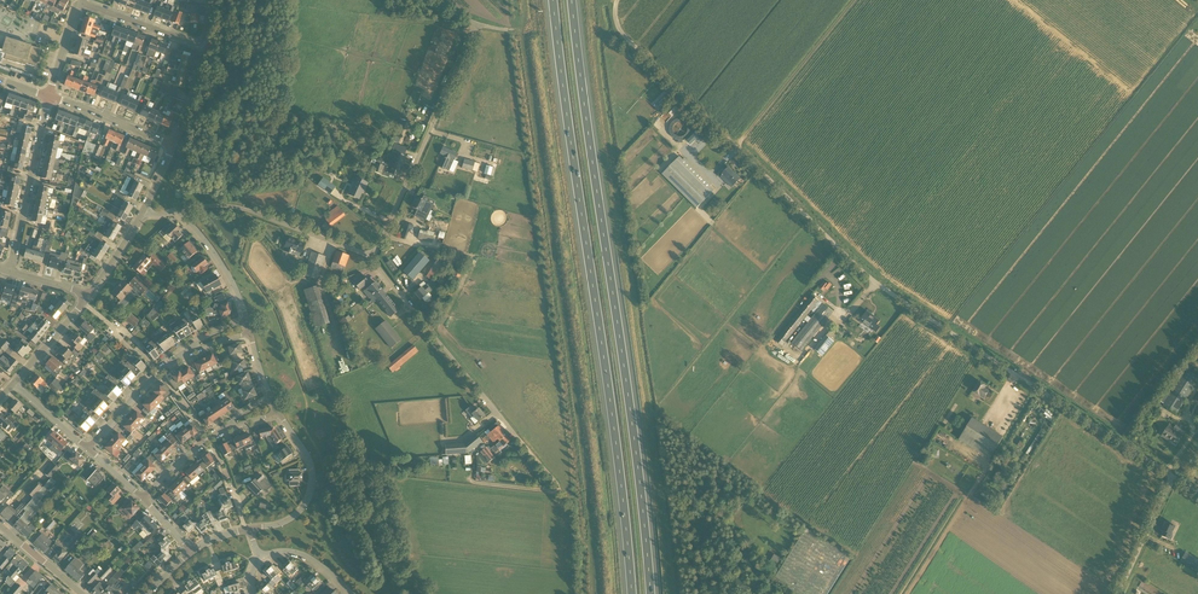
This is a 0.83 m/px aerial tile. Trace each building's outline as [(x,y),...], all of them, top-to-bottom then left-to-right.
[(55,13),(60,2),(57,1),(57,0),(49,0),(47,4),(50,6),(50,10),(55,13)] [(55,13),(59,15),(60,12),(65,15),(67,11),(64,10),(66,7),(68,8),(69,6),(67,5),(69,2),(66,0),(61,0),(60,2),(55,13)] [(126,7),(134,9),(137,0),(136,0),(129,0),(126,7)] [(134,9),(141,12),(144,3),(137,0),(134,9)] [(144,3),(141,12),(148,15),(152,6),(153,0),(149,0),(148,4),(144,3)] [(159,2),(154,17),(162,19),(165,10),(161,9),(163,3),(159,2)] [(200,7),(187,5),(187,9),(192,10),(191,14),(199,15),(200,7)] [(165,10),(162,19),(169,22),(172,13),(174,8),(171,6),(169,12),(165,10)] [(176,12),(175,17),(173,23),(178,25),(183,13),(176,12)] [(191,19),(186,18),(185,22),(198,23),(199,15),(191,14),(191,19)] [(85,18),(83,26),(92,29),(98,31),(98,30),(107,33),(107,32),(109,26),(104,24),(101,23),(100,26),(94,24),(95,21),(85,18)] [(83,26),(80,34),(89,37),(89,36),(95,38),(96,35),(91,33),(92,29),(83,26)] [(112,36),(109,41),(112,42),(113,43),(115,37),(119,39),(122,30),(115,27),(113,34),(112,36)] [(119,39),(127,41),(130,32),(122,30),(119,39)] [(127,41),(134,44),(137,35),(130,32),(127,41)] [(134,44),(132,50),(140,52),(142,47),(145,38),(137,35),(134,44)] [(1,63),(3,59),(16,63),(25,66),(26,64),(35,67),(41,49),(6,38),(3,48),(0,46),(0,63),(1,63)] [(87,43),(78,39),(76,47),(85,50),(91,52),(93,44),(87,43)] [(159,43),(152,40),(149,49),(147,55),(150,56),(150,57),(154,59),(156,52),(159,43)] [(164,55),(167,46),(159,43),(156,52),(160,54),(158,59),(162,60),(164,55)] [(76,47),(74,55),(82,58),(88,60),(90,56),(84,54),(85,50),(76,47)] [(183,56),(177,54),(177,52),(172,50),(171,54),(170,60),(176,62),(181,63),(190,66),(192,58),(183,56)] [(138,55),(134,65),(139,66),(142,56),(138,55)] [(147,58),(142,56),(139,66),(143,68),(147,58)] [(115,63),(111,61),(107,72),(106,72),(110,74),(112,69),(116,71),(117,68),(114,67),(115,63)] [(174,70),(178,71),(188,73),(190,66),(181,63),(180,67),(175,66),(169,64),(168,68),(174,70)] [(65,86),(72,88),(75,79),(72,78),(74,72),(70,71),(65,86)] [(178,71),(176,78),(186,81),(187,76),(188,73),(178,71)] [(91,81),(90,85),(87,94),(94,96),(96,90),(99,91),(104,76),(99,74),(96,79),(96,80),(95,81),(92,81),(91,81)] [(75,79),(72,88),(79,91),(84,76),(81,75),(79,81),(75,79)] [(79,91),(87,94),(90,85),(86,83),(88,78),(84,76),(79,91)] [(184,88),(186,81),(176,78),(175,82),(169,80),(168,84),(175,86),(174,86),(184,88)] [(108,100),(114,85),(106,82),(100,97),(108,100)] [(170,95),(172,90),(161,86),(160,91),(170,95)] [(112,90),(108,100),(110,101),(115,103),(121,88),(118,87),(117,87),(115,91),(112,90)] [(125,95),(121,105),(128,108),(132,99),(128,97),(129,95),(130,92),(128,91),(127,91),(125,95)] [(6,103),(13,106),(16,97),(9,95),(6,103)] [(132,99),(128,108),(134,111),(135,111),(142,97),(140,96),(138,95),(137,98),(136,101),(132,99)] [(656,104),(661,109),(666,105),(670,101),(665,95),(656,104)] [(13,106),(20,108),(23,99),(16,97),(13,106)] [(23,99),(20,108),(27,110),(30,102),(23,99)] [(150,103),(147,101),(140,115),(147,118),(151,110),(148,108),(150,103)] [(30,102),(27,110),(25,115),(24,120),(26,121),(32,122),(33,118),(28,116),(30,111),(34,113),(36,107),(37,104),(30,102)] [(672,117),(679,109),(673,104),(666,111),(672,117)] [(151,110),(147,118),(154,121),(161,107),(157,106),(155,111),(151,110)] [(161,107),(154,121),(162,125),(165,116),(167,113),(163,111),(164,109),(162,108),(161,107)] [(56,131),(59,132),(61,127),(62,123),(65,114),(59,111),(55,120),(59,121),(57,126),(58,126),(56,131)] [(165,116),(162,125),(169,128),(175,114),(171,112),(169,117),(165,116)] [(72,116),(65,114),(62,123),(69,125),(72,116)] [(69,125),(76,128),(79,119),(72,116),(69,125)] [(83,130),(86,121),(79,119),(76,128),(74,132),(73,137),(75,138),(77,133),(78,134),(79,129),(83,130)] [(682,119),(678,119),(674,120),(672,123),(670,126),(669,129),(670,134),(671,137),(675,139),(678,140),(678,143),(683,143),(683,140),(686,139),(689,137),(691,134),(691,130),(691,126),(689,123),(686,120),(682,119)] [(86,121),(83,130),(87,132),(85,136),(83,141),(86,142),(89,135),(93,124),(86,121)] [(82,153),(85,155),(90,157),(91,157),(94,150),(90,148),(90,144),(90,143),(89,143),(93,134),(97,135),(100,127),(93,124),(86,144),(85,144),(82,153)] [(8,131),(11,132),(16,133),(21,134),(30,136),(32,128),(23,126),(22,130),(12,128),(9,128),(8,131)] [(403,130),(399,128),(393,142),(397,143),(403,130)] [(109,141),(113,142),(117,134),(109,131),(103,145),(107,146),(109,141)] [(19,141),(28,143),(30,136),(21,134),(19,141)] [(117,134),(113,142),(117,144),(114,150),(118,151),(124,137),(117,134)] [(62,146),(68,147),(69,144),(64,143),(64,142),(59,141),(60,138),(51,136),(49,143),(62,146)] [(14,147),(18,148),(27,150),(28,143),(19,141),(14,139),(13,144),(9,143),(8,146),(13,147),(14,147)] [(130,139),(124,154),(127,155),(129,150),(133,151),(137,142),(130,139)] [(144,146),(137,142),(133,151),(136,153),(134,158),(138,160),(144,146)] [(48,150),(57,152),(58,148),(62,149),(67,150),(68,147),(49,143),(48,150)] [(103,147),(97,144),(92,157),(98,159),(101,160),(105,149),(103,148),(103,147)] [(394,145),(392,151),(394,152),(397,153),(393,165),(402,165),(407,149),(398,146),(394,145)] [(144,146),(138,160),(141,161),(142,161),(144,156),(148,157),(151,149),(144,146)] [(14,147),(12,154),(16,155),(25,157),(25,156),(27,150),(18,148),(14,147)] [(444,156),(439,167),(449,171),(454,160),(457,154),(443,147),(440,154),(444,156)] [(151,159),(149,165),(152,166),(158,152),(151,149),(148,157),(151,159)] [(46,157),(55,159),(57,152),(48,150),(46,157)] [(6,157),(5,160),(10,161),(15,162),(24,164),(24,163),(25,157),(16,155),(12,154),(11,154),(10,158),(6,157)] [(46,159),(45,164),(54,166),(55,159),(46,157),(46,159)] [(375,164),(372,172),(381,175),(388,177),(389,173),(390,174),(398,176),(402,165),(393,165),(390,164),(385,162),(385,160),(380,158),(378,160),(376,163),(375,163),(375,164)] [(462,168),(472,171),(474,162),(464,159),(462,168)] [(677,159),(662,174),(696,209),(711,194),(677,159)] [(15,162),(13,169),(22,171),(24,164),(15,162)] [(54,166),(45,164),(43,171),(57,174),(62,175),(62,173),(58,171),(58,169),(59,167),(54,166)] [(491,175),(493,167),(486,165),(485,174),(491,175)] [(727,180),(733,186),(740,179),(728,168),(720,176),(725,182),(727,180)] [(55,183),(56,178),(56,177),(61,178),(62,175),(57,174),(43,171),(42,179),(50,180),(50,182),(55,183)] [(127,177),(123,186),(127,187),(140,193),(143,186),(134,182),(135,180),(134,180),(136,176),(135,176),(129,173),(127,177)] [(1,179),(0,182),(5,183),(10,184),(19,186),(20,179),(11,177),(10,181),(1,179)] [(323,178),(318,186),(330,194),(335,187),(323,178)] [(368,183),(357,178),(349,195),(359,199),(363,189),(365,190),(368,183)] [(8,191),(17,193),(19,186),(10,184),(8,191)] [(38,194),(57,198),(58,195),(53,194),(54,189),(49,188),(40,186),(38,194)] [(127,187),(125,191),(129,193),(127,196),(128,197),(136,201),(140,193),(127,187)] [(116,191),(114,193),(118,195),(124,199),(126,196),(126,195),(120,192),(121,191),(117,189),(116,191)] [(3,194),(2,197),(6,198),(16,200),(17,193),(8,191),(4,190),(3,194)] [(56,200),(57,198),(38,194),(37,201),(51,204),(52,200),(56,200)] [(16,200),(6,198),(2,197),(1,200),(0,200),(0,205),(14,208),(15,204),(16,200)] [(417,198),(412,207),(418,210),(419,211),(416,217),(423,220),(426,222),(431,211),(433,207),(430,205),(425,203),(425,202),(417,198)] [(36,202),(35,208),(44,210),(54,212),(54,209),(50,208),(49,208),(51,204),(37,201),(36,202)] [(121,210),(129,214),(133,207),(125,203),(121,210)] [(716,203),(712,207),(718,212),(721,209),(716,203)] [(330,226),(335,223),(345,216),(341,210),(339,211),(337,207),(333,210),(332,210),(327,213),(330,217),(326,220),(330,226)] [(35,208),(34,215),(43,217),(47,218),(48,213),(53,214),(54,212),(44,210),(35,208)] [(103,213),(114,219),(116,216),(103,209),(102,212),(103,213)] [(125,222),(129,214),(121,210),(117,217),(125,222)] [(0,212),(0,220),(9,222),(11,214),(4,212),(1,212),(0,212)] [(102,212),(100,215),(101,216),(105,219),(109,221),(105,227),(117,234),(122,227),(114,223),(113,222),(113,223),(112,222),(114,219),(103,213),(102,212)] [(41,224),(43,217),(34,215),(32,222),(41,224)] [(432,228),(447,233),(450,224),(435,219),(432,228)] [(2,228),(1,232),(8,233),(9,230),(9,229),(8,229),(9,222),(0,220),(0,228),(2,228)] [(43,224),(42,229),(50,231),(51,224),(51,223),(46,222),(46,225),(43,224)] [(166,226),(159,233),(163,238),(167,234),(171,239),(175,243),(182,236),(182,234),(177,229),(178,228),(174,224),(169,229),(166,227),(166,226)] [(105,227),(103,231),(107,233),(105,236),(105,237),(113,242),(117,234),(105,227)] [(432,242),(434,232),(427,231),(427,232),(420,230),(418,238),(432,242)] [(39,242),(33,260),(42,263),(44,255),(39,253),(40,252),(43,244),(42,243),(43,239),(40,238),(38,242),(39,242)] [(285,247),(283,251),(287,252),(291,254),(292,254),(293,251),(300,253),(301,253),(304,244),(288,238),(285,247)] [(24,257),(33,260),(39,242),(35,241),(32,251),(27,250),(24,257)] [(179,250),(188,260),(197,252),(192,246),(193,245),(190,241),(179,250)] [(92,242),(90,245),(93,246),(105,254),(109,247),(102,242),(99,246),(92,242)] [(81,249),(79,252),(87,257),(89,258),(91,255),(98,260),(100,261),(104,256),(105,254),(95,248),(93,246),(88,253),(85,251),(81,249)] [(87,257),(79,252),(78,251),(77,256),(84,258),(83,264),(85,265),(86,263),(87,257)] [(336,251),(331,268),(343,272),(349,256),(336,251)] [(57,270),(59,260),(60,259),(63,260),(65,253),(61,252),(60,256),(50,253),(49,258),(51,258),(49,267),(57,270)] [(311,252),(304,275),(318,280),(326,257),(311,252)] [(147,272),(143,269),(150,262),(161,272),(166,267),(151,253),(147,258),(144,255),(133,267),(144,276),(147,272)] [(414,280),(422,271),(431,262),(422,254),(405,271),(408,274),(414,280)] [(203,257),(191,266),(191,268),(191,269),(194,272),(195,272),(196,273),(198,271),(201,275),(207,269),(205,266),(208,264),(203,257)] [(432,280),(442,264),(434,259),(424,275),(432,280)] [(71,261),(70,266),(66,265),(63,274),(71,276),(75,264),(75,262),(71,261)] [(392,273),(396,271),(389,261),(386,263),(392,273)] [(88,271),(90,264),(86,263),(85,265),(83,264),(83,266),(82,270),(88,271)] [(75,264),(71,276),(79,278),(82,270),(83,266),(75,264)] [(458,281),(461,274),(454,270),(451,277),(458,281)] [(351,280),(359,290),(368,282),(360,272),(356,276),(354,274),(350,276),(351,280)] [(207,293),(221,286),(215,275),(201,283),(204,289),(207,293)] [(113,293),(121,300),(121,301),(132,289),(134,286),(142,293),(148,287),(143,282),(137,276),(131,282),(131,283),(128,286),(123,282),(113,293)] [(143,282),(148,287),(151,291),(155,287),(147,279),(143,282)] [(370,298),(373,302),(374,303),(377,301),(385,294),(382,291),(376,283),(376,282),(367,289),(373,296),(370,298)] [(421,288),(415,293),(420,300),(427,294),(431,291),(429,288),(424,282),(423,282),(419,285),(420,286),(421,288)] [(824,282),(819,287),(823,291),(828,285),(824,282)] [(14,289),(15,287),(6,284),(4,293),(3,293),(2,295),(0,294),(0,301),(1,298),(4,299),(7,300),(8,300),(7,302),(10,303),(11,301),(14,289)] [(318,286),(304,290),(315,328),(330,323),(318,286)] [(19,296),(18,299),(22,301),(22,302),(26,303),(28,299),(30,290),(22,288),(19,296)] [(452,292),(447,289),(444,295),(450,298),(452,292)] [(30,290),(28,299),(36,301),(36,300),(38,292),(30,290)] [(399,311),(385,294),(377,301),(391,318),(399,311)] [(819,301),(812,295),(775,341),(782,346),(819,301)] [(58,305),(55,308),(62,314),(67,307),(70,304),(64,299),(62,302),(56,298),(54,301),(58,305)] [(205,310),(209,321),(215,319),(215,317),(216,317),(217,320),(229,314),(229,313),(230,311),(231,311),(226,298),(218,301),(220,306),(219,307),(218,309),(219,310),(214,312),(213,309),(210,308),(205,310)] [(165,305),(161,301),(153,307),(158,312),(165,305)] [(445,306),(440,304),(437,310),(442,312),(445,306)] [(823,304),(791,343),(801,351),(833,312),(823,304)] [(62,314),(55,308),(52,311),(48,308),(45,311),(56,320),(62,314)] [(147,314),(152,321),(160,315),(154,308),(147,314)] [(876,325),(879,321),(871,316),(871,315),(867,312),(860,321),(876,332),(879,327),(876,325)] [(139,321),(131,315),(126,321),(136,328),(137,328),(139,324),(140,323),(138,321),(139,321)] [(191,318),(187,320),(190,325),(190,326),(193,324),(196,329),(197,330),(199,329),(203,327),(201,324),(201,323),(202,322),(200,319),(199,319),(197,317),(196,317),(195,315),(191,318)] [(39,317),(35,322),(39,325),(37,327),(41,330),(42,328),(46,332),(50,326),(43,320),(39,317)] [(190,325),(185,317),(176,323),(186,337),(191,333),(187,327),(190,325)] [(140,322),(147,328),(150,324),(144,318),(140,322)] [(85,338),(87,340),(90,343),(94,339),(91,337),(94,335),(95,335),(97,333),(97,331),(94,329),(86,321),(80,328),(87,334),(83,337),(85,338)] [(401,340),(386,321),(376,329),(391,348),(401,340)] [(172,326),(169,327),(172,332),(173,331),(181,340),(184,338),(186,337),(176,323),(176,322),(171,325),(172,326)] [(33,323),(29,327),(34,331),(41,337),(46,332),(42,328),(41,330),(37,327),(33,323)] [(41,337),(34,331),(32,334),(27,330),(25,332),(23,334),(28,338),(35,344),(41,337)] [(160,335),(170,348),(175,345),(169,335),(168,335),(165,331),(164,331),(160,334),(160,335)] [(82,340),(74,333),(69,339),(73,343),(71,345),(78,351),(82,346),(80,344),(82,340)] [(170,348),(160,335),(156,337),(152,341),(155,345),(157,343),(165,352),(170,348)] [(823,357),(834,342),(826,336),(814,350),(823,357)] [(0,342),(12,352),(14,349),(3,339),(0,342)] [(20,343),(14,350),(19,354),(23,357),(26,354),(27,352),(28,353),(30,351),(31,350),(30,349),(30,348),(27,346),(29,343),(22,339),(19,343),(20,343)] [(157,348),(155,345),(152,341),(144,347),(144,348),(148,354),(150,358),(151,357),(154,360),(159,356),(155,350),(157,348)] [(0,342),(0,348),(9,355),(12,352),(0,342)] [(244,356),(243,356),(242,353),(241,350),(240,351),(239,346),(239,345),(229,348),(232,359),(244,356)] [(392,373),(418,351),(414,345),(387,367),(392,373)] [(59,350),(57,352),(58,353),(62,356),(59,359),(67,366),(72,359),(69,357),(72,353),(65,347),(62,350),(60,349),(59,350)] [(208,355),(206,357),(211,367),(217,364),(212,355),(209,357),(208,355)] [(19,364),(15,360),(11,364),(3,356),(0,360),(0,364),(11,374),(19,364)] [(136,367),(141,372),(146,367),(143,364),(144,363),(141,361),(138,359),(136,357),(136,358),(134,356),(127,363),(133,370),(136,367)] [(244,356),(232,359),(235,370),(238,369),(242,368),(245,367),(244,367),(243,362),(244,362),(244,359),(243,356),(244,356)] [(206,357),(200,360),(205,370),(211,367),(206,357)] [(52,358),(46,365),(48,367),(51,369),(48,372),(54,376),(56,378),(59,374),(59,373),(58,372),(60,369),(58,367),(60,364),(58,363),(52,358)] [(195,364),(199,373),(205,370),(200,360),(198,361),(198,362),(195,364)] [(133,370),(127,363),(119,371),(131,382),(136,378),(131,372),(133,370)] [(186,369),(183,372),(189,380),(194,376),(188,367),(185,368),(186,369)] [(1197,380),(1197,377),(1186,370),(1163,406),(1176,414),(1197,380)] [(114,377),(113,377),(117,381),(118,380),(127,387),(131,382),(119,371),(114,377)] [(189,380),(183,372),(180,373),(179,372),(178,374),(184,383),(189,380)] [(180,387),(184,383),(178,374),(173,377),(173,378),(169,381),(175,390),(180,387)] [(240,377),(237,378),(241,389),(253,384),(252,384),(251,381),(249,379),(247,375),(247,374),(240,377)] [(43,381),(37,375),(30,383),(37,388),(40,384),(44,388),(47,385),(43,381)] [(109,389),(109,390),(118,397),(122,393),(115,385),(117,383),(111,377),(108,380),(109,382),(105,386),(109,389)] [(59,389),(63,384),(56,378),(52,383),(59,389)] [(979,382),(973,391),(984,398),(989,391),(984,388),(986,386),(979,382)] [(52,383),(49,386),(56,392),(59,390),(52,383)] [(160,387),(159,387),(155,392),(163,400),(164,399),(168,396),(171,392),(165,384),(161,388),(160,387)] [(253,391),(253,388),(252,385),(253,384),(241,389),(244,396),(245,399),(255,396),(255,395),(253,391)] [(92,402),(96,405),(104,412),(108,408),(100,399),(99,400),(98,399),(101,396),(98,393),(94,390),(91,393),(95,397),(92,401),(92,402)] [(104,395),(110,399),(114,402),(118,397),(109,390),(104,395)] [(155,393),(151,397),(159,404),(163,400),(155,392),(154,392),(155,393)] [(222,403),(228,412),(233,408),(228,400),(227,400),(226,398),(225,396),(220,400),(222,403)] [(149,398),(146,400),(154,409),(159,404),(151,397),(149,399),(149,398)] [(77,401),(85,409),(88,406),(79,398),(77,401)] [(18,410),(23,413),(26,410),(21,406),(15,400),(8,408),(15,413),(18,410)] [(143,410),(142,411),(147,416),(151,418),(152,417),(157,411),(154,409),(146,400),(145,402),(143,405),(145,408),(143,410)] [(1162,405),(1159,404),(1160,403),(1158,401),(1157,403),(1155,401),(1152,405),(1159,409),(1162,405)] [(104,412),(96,405),(92,402),(89,405),(89,408),(91,410),(100,417),(104,412)] [(222,415),(228,412),(222,403),(217,407),(222,415)] [(471,406),(465,410),(472,418),(474,416),(478,421),(485,416),(479,409),(475,412),(471,406)] [(211,410),(217,419),(222,415),(217,407),(211,410)] [(82,420),(91,428),(95,423),(90,418),(92,415),(85,408),(82,412),(86,415),(82,420)] [(206,408),(203,410),(206,414),(209,418),(212,422),(217,419),(214,415),(211,410),(208,412),(206,408)] [(33,416),(34,417),(36,415),(30,409),(27,412),(32,417),(33,416)] [(131,416),(140,424),(145,419),(137,412),(134,415),(133,414),(131,416)] [(199,418),(198,419),(201,423),(203,422),(206,426),(207,426),(208,426),(209,426),(211,424),(212,423),(212,422),(209,418),(206,414),(201,417),(199,418)] [(10,416),(7,420),(2,415),(1,416),(0,416),(0,425),(1,425),(5,429),(9,425),(14,430),(18,425),(10,416)] [(131,416),(127,421),(136,429),(140,424),(131,416)] [(79,417),(75,422),(78,424),(79,426),(85,431),(87,432),(91,428),(82,420),(79,417)] [(972,418),(969,423),(958,440),(989,459),(1003,437),(972,418)] [(191,419),(183,425),(186,428),(192,436),(193,437),(197,433),(196,433),(198,432),(194,427),(196,426),(193,422),(191,419)] [(136,429),(127,421),(125,423),(126,424),(124,427),(131,434),(136,429)] [(1176,445),(1182,436),(1184,432),(1175,426),(1174,428),(1169,424),(1162,436),(1176,445)] [(192,436),(186,428),(183,425),(178,429),(187,440),(192,436)] [(498,426),(495,429),(493,426),(488,429),(491,432),(487,435),(482,440),(485,443),(490,439),(495,435),(496,437),(502,431),(498,426)] [(268,429),(259,431),(260,438),(265,437),(269,443),(273,440),(278,448),(282,445),(280,441),(282,440),(278,434),(275,429),(273,427),(271,428),(268,429)] [(169,435),(175,443),(179,440),(182,444),(187,440),(178,429),(177,428),(169,435)] [(498,439),(499,441),(506,436),(502,431),(496,437),(495,435),(490,439),(493,443),(498,439)] [(47,439),(54,445),(51,449),(57,455),(61,451),(67,444),(53,432),(47,439)] [(113,437),(121,445),(126,440),(118,433),(115,436),(115,435),(113,437)] [(256,445),(254,442),(251,435),(248,437),(247,434),(244,435),(244,434),(239,436),(244,446),(246,450),(256,445)] [(465,444),(445,445),(446,455),(468,453),(482,442),(476,434),(465,444)] [(161,443),(171,454),(176,449),(172,446),(175,443),(169,435),(167,437),(165,438),(166,439),(161,443)] [(234,443),(231,444),(234,451),(244,446),(239,436),(235,437),(236,439),(233,440),(234,443)] [(499,441),(491,448),(496,453),(499,450),(501,453),(509,446),(507,444),(510,441),(506,436),(499,441)] [(108,442),(117,450),(121,445),(113,437),(108,442)] [(107,445),(105,448),(113,455),(117,450),(108,442),(107,444),(107,445)] [(171,454),(161,443),(156,448),(159,451),(166,458),(171,454)] [(236,454),(234,451),(231,444),(228,446),(226,443),(223,445),(223,443),(217,446),(220,451),(221,451),(224,456),(228,454),(230,457),(236,454)] [(23,453),(29,446),(26,444),(20,450),(23,453)] [(287,447),(277,454),(274,456),(278,463),(280,462),(282,465),(291,461),(288,457),(292,454),(287,447)] [(486,447),(482,450),(480,451),(484,455),(489,451),(486,447)] [(156,448),(151,453),(152,454),(149,456),(155,462),(158,459),(161,463),(166,458),(159,451),(156,448)] [(68,450),(63,456),(68,461),(70,459),(79,467),(79,466),(81,467),(83,465),(82,464),(85,460),(82,457),(81,457),(79,456),(79,455),(76,452),(74,455),(68,450)] [(206,469),(215,462),(211,457),(212,456),(209,452),(204,455),(205,456),(202,458),(204,461),(201,463),(206,469)] [(485,456),(489,461),(494,457),(490,452),(485,456)] [(148,461),(144,466),(151,473),(156,468),(152,465),(155,462),(149,456),(146,459),(148,461)] [(133,464),(129,461),(124,467),(127,470),(133,464)] [(198,476),(206,469),(201,463),(198,466),(196,463),(194,465),(193,464),(190,467),(198,476)] [(50,478),(59,468),(53,464),(44,473),(50,478)] [(146,478),(151,473),(144,466),(139,471),(146,478)] [(184,478),(189,483),(198,476),(190,467),(186,470),(187,471),(185,473),(187,475),(184,478)] [(89,469),(82,477),(87,481),(88,480),(95,486),(99,482),(100,482),(105,481),(104,478),(103,476),(102,474),(100,472),(99,474),(95,471),(94,473),(89,469)] [(299,469),(289,470),(289,474),(290,474),(290,481),(289,481),(289,487),(300,487),(300,481),(302,481),(302,480),(302,477),(302,475),(302,473),(300,473),(299,469)] [(139,471),(135,475),(142,482),(146,478),(139,471)] [(216,480),(221,474),(218,471),(212,476),(216,480)] [(256,496),(263,489),(265,491),(267,491),(271,488),(271,485),(260,474),(248,486),(256,496)] [(27,525),(31,521),(28,518),(30,515),(34,518),(36,515),(36,516),(46,504),(41,499),(56,482),(51,478),(45,485),(34,498),(26,507),(24,509),(26,511),(23,515),(24,515),(14,525),(13,526),(14,526),(21,532),(27,525)] [(177,479),(173,483),(182,491),(183,490),(185,487),(187,486),(190,489),(193,486),(192,486),(189,483),(184,478),(183,479),(182,481),(181,480),(179,478),(179,479),(178,480),(177,479)] [(211,486),(215,489),(222,482),(219,478),(211,486)] [(27,492),(33,498),(34,498),(45,485),(40,481),(38,484),(36,482),(27,492)] [(179,494),(182,491),(173,483),(170,486),(171,487),(169,489),(171,491),(169,494),(177,501),(181,498),(181,496),(179,494)] [(110,495),(107,499),(113,505),(120,497),(117,495),(118,494),(120,490),(114,484),(107,492),(110,495)] [(223,488),(219,489),(220,493),(221,493),(222,494),(218,495),(222,506),(221,509),(228,512),(229,510),(229,509),(233,507),(230,499),(227,501),(225,497),(227,497),(225,493),(223,488)] [(4,499),(7,502),(11,498),(12,497),(5,491),(4,492),(1,489),(0,490),(0,503),(4,499)] [(177,501),(169,494),(166,496),(164,494),(162,496),(161,495),(157,499),(161,504),(162,503),(166,507),(169,503),(172,506),(177,501)] [(140,509),(131,502),(129,504),(126,502),(119,510),(126,517),(129,513),(132,516),(133,516),(136,515),(136,512),(139,509),(140,509)] [(24,509),(26,507),(22,504),(15,511),(9,505),(7,508),(1,514),(8,521),(14,514),(17,517),(24,509)] [(228,512),(221,509),(219,511),(213,514),(212,511),(206,513),(212,523),(216,522),(215,519),(218,518),(219,522),(227,519),(226,515),(227,514),(228,512)] [(195,523),(195,531),(197,532),(198,531),(201,534),(207,529),(206,527),(209,525),(209,526),(212,523),(206,513),(202,516),(204,519),(199,523),(195,523)] [(192,531),(195,531),(195,523),(192,523),(187,517),(184,514),(179,518),(183,522),(183,521),(185,524),(183,527),(188,533),(191,530),(192,531)] [(42,523),(44,525),(47,521),(44,519),(41,516),(36,522),(40,525),(42,523)] [(147,516),(140,522),(141,523),(138,526),(148,536),(150,533),(151,533),(157,527),(156,526),(157,525),(155,523),(154,524),(153,523),(151,520),(147,516)] [(43,527),(49,532),(55,524),(50,519),(43,527)] [(1162,529),(1163,529),(1162,531),(1163,532),(1161,536),(1169,540),(1169,539),(1171,540),(1173,535),(1171,534),(1175,526),(1170,524),(1170,525),(1165,523),(1162,529)] [(27,525),(21,532),(28,538),(38,527),(35,524),(34,526),(32,524),(29,527),(27,525)] [(851,556),(805,528),(772,580),(794,593),(827,593),(851,556)] [(43,552),(52,542),(43,533),(34,543),(43,552)] [(159,533),(154,537),(153,538),(156,541),(161,546),(161,550),(169,550),(169,547),(168,546),(171,543),(166,537),(163,540),(160,537),(162,536),(159,533)] [(84,538),(79,534),(69,546),(73,549),(84,538)] [(109,540),(108,541),(104,545),(110,550),(114,545),(109,540)] [(51,548),(58,554),(53,559),(58,564),(67,553),(55,544),(51,548)] [(0,563),(0,568),(2,570),(15,553),(10,548),(3,556),(5,557),(0,563)] [(154,556),(150,559),(158,567),(162,564),(161,563),(164,561),(165,562),(171,556),(168,553),(169,552),(169,550),(161,550),(161,553),(156,558),(154,556)] [(1184,555),(1180,561),(1197,571),(1197,563),(1194,560),(1195,558),(1185,553),(1184,555)] [(11,573),(23,560),(17,555),(11,562),(13,564),(8,570),(11,573)] [(79,582),(85,575),(79,570),(84,565),(75,558),(65,570),(79,582)] [(7,580),(5,582),(7,584),(11,587),(16,582),(13,579),(20,571),(22,572),(29,565),(27,564),(23,560),(11,573),(6,579),(7,580)] [(291,573),(293,575),(298,570),(294,566),(294,564),(292,564),(289,560),(285,565),(287,567),(282,571),(288,577),(291,573)] [(223,569),(219,571),(222,578),(229,576),(235,574),(233,570),(236,570),(234,563),(229,564),(229,563),(225,564),(226,565),(222,566),(223,569)] [(102,572),(98,576),(103,580),(113,569),(108,565),(102,572)] [(271,580),(280,572),(273,565),(269,569),(267,567),(263,571),(266,574),(266,576),(268,576),(271,580)] [(98,576),(102,572),(99,569),(99,570),(98,568),(95,571),(91,576),(86,581),(90,585),(98,576)] [(222,578),(219,571),(215,572),(214,569),(210,571),(209,570),(206,572),(206,573),(202,575),(205,581),(214,577),(215,581),(218,587),(224,584),(222,578)] [(36,584),(42,577),(36,571),(29,578),(26,582),(29,585),(30,585),(35,589),(37,585),(36,584)] [(91,592),(93,593),(104,593),(106,592),(107,593),(115,584),(116,582),(122,575),(118,572),(113,577),(111,579),(107,584),(109,586),(107,587),(107,588),(105,590),(98,584),(97,585),(91,592)] [(311,575),(304,582),(312,590),(316,587),(318,587),(318,584),(321,581),(317,577),(315,579),(311,575)] [(195,579),(191,582),(190,581),(187,583),(188,584),(185,587),(187,589),(183,592),(185,593),(193,593),(194,593),(191,590),(194,588),(197,592),(202,589),(199,585),(195,579)] [(126,593),(130,593),(135,589),(135,590),(139,586),(134,581),(125,592),(126,593)] [(223,588),(224,591),(225,593),(229,593),(231,592),(232,593),(240,593),(239,590),(241,589),(240,585),(240,583),(236,584),(234,584),(234,583),(234,584),(233,585),(229,586),(228,587),(223,588)] [(273,593),(271,592),(275,589),(269,583),(265,587),(263,585),(259,590),(262,593),(273,593)] [(121,589),(115,584),(107,593),(106,592),(104,593),(117,593),(121,589)] [(23,589),(18,585),(10,593),(18,593),(23,589)] [(38,592),(40,593),(57,593),(59,592),(54,588),(53,587),(51,585),(46,591),(42,588),(38,592)]
